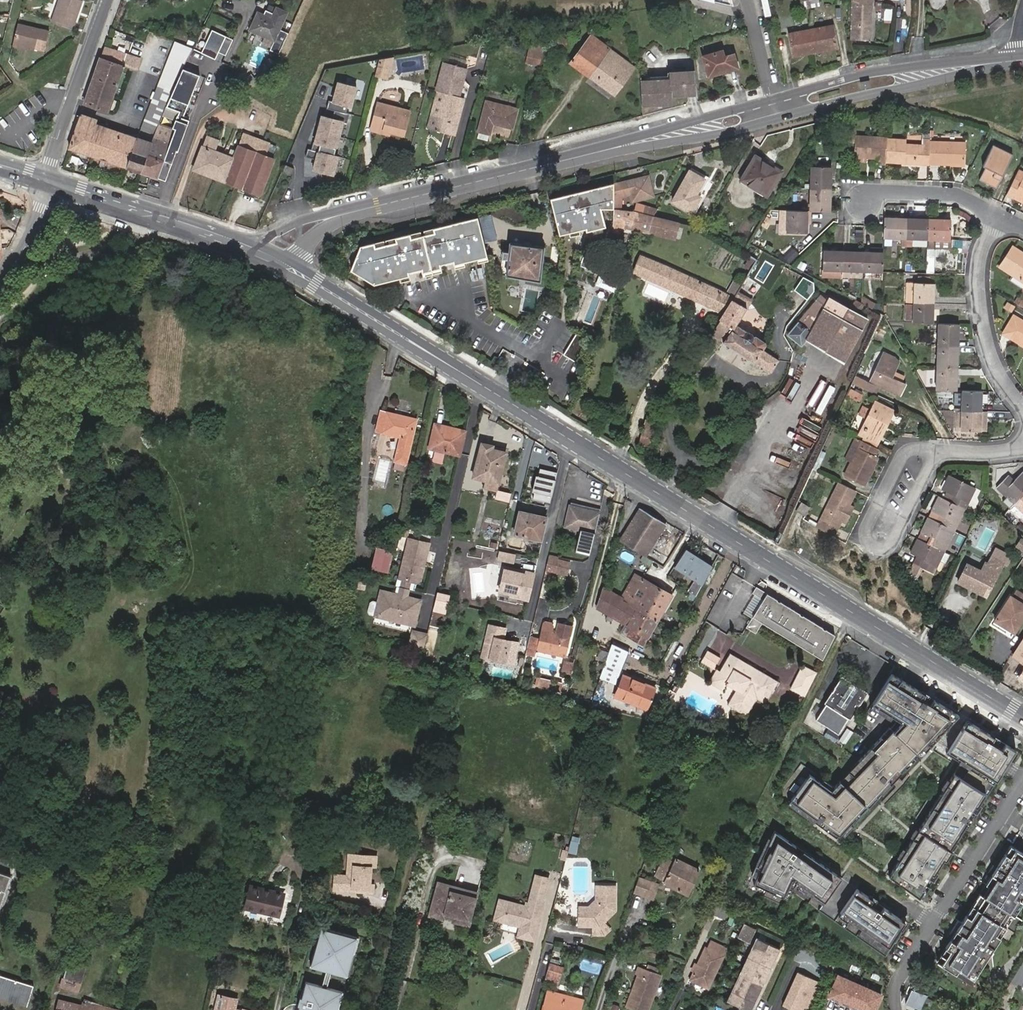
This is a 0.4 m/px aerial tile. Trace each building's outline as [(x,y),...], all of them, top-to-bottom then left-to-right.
[(70,28),(80,0),(58,0),(50,21),(70,28)] [(765,16),(771,15),(768,0),(762,0),(765,16)] [(850,40),(869,39),(870,0),(850,0),(850,40)] [(884,8),(884,20),(892,21),(892,8),(884,8)] [(264,16),(257,13),(248,32),(274,44),(270,52),(278,56),(287,35),(279,32),(287,15),(275,10),(272,16),(265,12),(264,16)] [(48,31),(17,24),(13,40),(28,44),(27,49),(43,52),(48,31)] [(831,27),(789,35),(794,57),(836,48),(831,27)] [(563,36),(556,40),(561,48),(568,43),(563,36)] [(590,36),(569,63),(613,94),(633,67),(590,36)] [(539,61),(542,49),(544,41),(531,39),(525,57),(539,61)] [(13,40),(12,46),(27,49),(28,44),(13,40)] [(173,85),(176,79),(179,71),(180,71),(184,63),(191,48),(173,42),(158,80),(173,85)] [(133,57),(104,47),(101,56),(99,57),(98,60),(121,68),(124,60),(131,63),(133,57)] [(720,51),(702,56),(707,77),(736,69),(733,55),(722,57),(720,51)] [(121,68),(98,60),(82,104),(84,105),(107,113),(125,66),(137,70),(139,59),(133,57),(131,63),(124,60),(121,68)] [(387,80),(392,58),(378,60),(374,77),(387,80)] [(444,94),(455,96),(461,68),(441,63),(434,92),(444,94)] [(697,93),(694,70),(670,72),(670,79),(640,80),(641,104),(671,103),(671,95),(697,93)] [(151,142),(139,173),(156,179),(159,171),(169,175),(189,122),(184,120),(199,78),(180,71),(179,71),(176,79),(173,85),(160,120),(155,133),(151,142)] [(145,115),(160,120),(173,85),(158,80),(145,115)] [(328,103),(327,108),(346,113),(347,109),(350,109),(355,90),(338,85),(332,104),(328,103)] [(440,112),(434,130),(453,134),(463,98),(455,96),(444,94),(440,112)] [(370,126),(391,133),(402,136),(408,111),(377,102),(370,126)] [(515,109),(486,102),(478,132),(488,135),(491,125),(510,129),(515,109)] [(346,113),(327,108),(326,111),(334,113),(332,121),(321,118),(318,131),(338,137),(342,123),(346,124),(348,116),(345,115),(346,113)] [(429,129),(434,130),(440,112),(435,111),(429,129)] [(95,120),(80,115),(68,149),(123,168),(134,136),(125,133),(124,140),(92,129),(94,123),(95,120)] [(140,127),(155,133),(160,120),(145,115),(140,127)] [(124,140),(125,133),(94,123),(92,129),(124,140)] [(389,138),(391,133),(370,126),(368,133),(389,138)] [(854,144),(854,137),(855,128),(846,128),(846,143),(854,144)] [(338,137),(318,131),(314,145),(312,144),(311,148),(333,155),(338,137)] [(193,172),(259,197),(273,162),(264,158),(269,146),(242,135),(232,160),(213,153),(217,142),(206,138),(193,172)] [(134,136),(123,168),(139,173),(151,142),(134,136)] [(884,139),(884,137),(854,137),(854,144),(853,158),(865,158),(876,159),(876,164),(884,164),(884,161),(884,139)] [(929,140),(928,138),(921,138),(921,143),(903,142),(903,139),(884,139),(884,161),(928,162),(929,140)] [(929,140),(928,162),(928,163),(964,164),(964,141),(929,140)] [(1011,156),(992,146),(981,167),(986,170),(980,182),(996,188),(1011,156)] [(333,155),(311,148),(310,152),(307,151),(304,159),(315,162),(312,172),(332,178),(338,157),(333,156),(333,155)] [(770,165),(755,156),(740,181),(767,197),(781,174),(769,166),(770,165)] [(292,171),(284,167),(281,174),(289,179),(292,171)] [(810,167),(810,188),(830,189),(830,168),(810,167)] [(156,179),(166,183),(169,175),(159,171),(156,179)] [(704,181),(689,173),(672,202),(692,213),(701,197),(696,195),(704,181)] [(1021,181),(1014,177),(1007,193),(1022,201),(1022,176),(1021,181)] [(629,195),(631,202),(649,198),(645,179),(613,186),(613,187),(614,206),(621,207),(620,197),(629,195)] [(613,184),(550,200),(559,235),(578,231),(578,230),(585,228),(586,232),(605,227),(601,210),(614,209),(614,206),(613,187),(613,186),(613,184)] [(830,189),(810,188),(809,211),(830,212),(830,189)] [(643,215),(614,210),(614,226),(621,227),(638,231),(650,233),(654,217),(643,215)] [(787,224),(787,234),(806,234),(807,211),(780,210),(780,224),(787,224)] [(410,233),(360,245),(360,271),(383,281),(408,275),(407,271),(421,268),(421,271),(440,267),(439,263),(452,260),(453,264),(487,256),(477,217),(433,227),(434,232),(411,237),(410,233)] [(672,221),(654,217),(650,233),(669,238),(672,221)] [(906,239),(906,220),(884,219),(884,238),(906,239)] [(928,220),(906,220),(906,239),(928,239),(928,220)] [(950,221),(928,220),(928,239),(950,240),(950,221)] [(968,248),(969,241),(955,240),(955,247),(968,248)] [(542,249),(512,245),(511,252),(503,252),(502,260),(510,261),(508,276),(539,279),(542,249)] [(791,263),(799,252),(791,247),(783,258),(791,263)] [(1022,257),(1022,254),(1010,247),(999,265),(1022,280),(1022,257)] [(823,269),(843,270),(844,252),(824,252),(823,269)] [(843,270),(862,271),(863,253),(844,252),(843,270)] [(862,271),(882,271),(883,253),(863,253),(862,271)] [(724,314),(734,298),(640,257),(633,274),(724,314)] [(615,289),(623,269),(618,267),(608,263),(601,283),(615,289)] [(914,263),(906,263),(906,271),(914,271),(914,263)] [(915,284),(914,303),(932,304),(933,278),(915,277),(915,284)] [(907,283),(906,303),(914,303),(915,284),(907,283)] [(751,300),(738,292),(734,298),(724,314),(711,337),(772,372),(779,362),(762,351),(764,346),(763,343),(736,327),(751,300)] [(827,304),(820,296),(787,334),(801,346),(806,341),(827,304)] [(863,296),(860,301),(873,308),(876,303),(863,296)] [(1014,302),(1022,307),(1022,306),(1022,298),(1018,296),(1014,302)] [(827,304),(806,341),(847,362),(868,320),(856,313),(847,309),(830,300),(827,304)] [(861,304),(855,300),(847,309),(856,313),(863,305),(861,304)] [(1015,305),(1007,301),(1004,307),(1012,312),(1015,305)] [(914,303),(914,323),(932,324),(932,304),(914,303)] [(755,307),(748,313),(754,322),(762,316),(755,307)] [(1012,313),(1005,326),(1014,331),(1012,335),(1022,341),(1022,319),(1012,313)] [(938,324),(938,346),(957,347),(958,325),(938,324)] [(1014,331),(1005,326),(1003,329),(1012,335),(1014,331)] [(576,334),(561,359),(574,367),(585,337),(576,334)] [(957,347),(938,346),(937,367),(956,368),(957,347)] [(885,364),(875,385),(905,400),(911,389),(897,382),(904,367),(899,361),(889,356),(885,364)] [(871,383),(875,385),(885,364),(881,361),(871,383)] [(956,368),(937,367),(936,390),(956,391),(956,368)] [(863,393),(851,388),(849,395),(860,400),(863,393)] [(981,411),(981,391),(961,391),(961,411),(981,411)] [(887,420),(890,421),(894,412),(878,404),(865,429),(882,437),(886,429),(883,427),(887,420)] [(980,432),(981,411),(961,411),(961,431),(980,432)] [(405,463),(417,420),(388,413),(387,416),(380,415),(376,431),(401,437),(395,461),(405,463)] [(459,456),(464,432),(453,429),(453,432),(436,427),(431,449),(459,456)] [(882,437),(865,429),(862,435),(879,443),(882,437)] [(869,468),(871,469),(876,458),(873,456),(877,449),(862,442),(845,477),(862,486),(868,474),(866,473),(869,468)] [(493,450),(494,446),(482,443),(473,477),(486,481),(485,488),(496,491),(506,453),(493,450)] [(822,450),(813,469),(818,471),(826,452),(822,450)] [(1014,504),(1022,495),(1022,472),(1013,483),(1007,477),(997,487),(1014,504)] [(952,502),(965,508),(975,488),(949,475),(942,490),(947,492),(955,496),(952,502)] [(854,490),(837,482),(816,525),(832,533),(838,522),(842,524),(847,514),(843,512),(845,508),(854,490)] [(786,497),(788,492),(775,485),(773,490),(786,497)] [(947,492),(944,498),(952,502),(955,496),(947,492)] [(942,524),(955,530),(965,508),(952,502),(944,498),(939,495),(932,512),(945,518),(942,524)] [(1014,504),(1022,512),(1022,495),(1014,504)] [(565,527),(595,534),(600,513),(600,510),(571,503),(565,527)] [(809,508),(802,504),(797,511),(805,515),(809,508)] [(646,554),(665,524),(640,510),(621,539),(646,554)] [(932,512),(929,518),(942,524),(945,518),(932,512)] [(540,540),(545,518),(520,513),(516,534),(529,537),(540,540)] [(932,545),(945,551),(955,530),(942,524),(929,518),(922,533),(934,539),(932,545)] [(922,533),(919,539),(932,545),(934,539),(922,533)] [(405,550),(398,579),(402,580),(409,582),(416,583),(420,581),(428,544),(398,537),(396,547),(405,550)] [(540,540),(529,537),(527,546),(538,549),(540,540)] [(946,552),(945,551),(932,545),(919,539),(911,554),(920,559),(919,561),(918,560),(911,575),(919,579),(924,569),(935,574),(941,561),(946,552)] [(372,568),(386,571),(392,551),(377,547),(372,568)] [(497,559),(514,563),(516,554),(499,550),(497,559)] [(686,550),(674,567),(703,585),(713,566),(686,550)] [(946,552),(941,561),(947,564),(951,555),(946,552)] [(960,582),(987,595),(1004,559),(994,554),(989,564),(986,563),(982,570),(969,563),(960,582)] [(648,571),(652,559),(644,556),(639,568),(648,571)] [(568,570),(570,563),(558,560),(556,568),(568,570)] [(504,566),(498,591),(510,594),(510,596),(527,600),(533,573),(504,566)] [(621,599),(657,619),(671,595),(669,594),(672,589),(660,582),(656,587),(635,575),(621,599)] [(366,579),(357,577),(356,588),(365,590),(366,579)] [(402,580),(399,596),(406,597),(409,582),(402,580)] [(696,596),(701,585),(695,581),(689,592),(696,596)] [(643,644),(657,619),(621,599),(605,590),(604,589),(598,608),(631,627),(627,634),(627,635),(643,644)] [(399,596),(381,591),(378,602),(374,616),(384,618),(414,626),(420,601),(406,597),(399,596)] [(1022,604),(1022,595),(1016,591),(1012,598),(1022,604)] [(445,607),(448,595),(438,592),(435,605),(445,607)] [(821,660),(833,635),(766,593),(751,616),(821,660)] [(1016,630),(1022,619),(1022,604),(1012,598),(1010,596),(995,620),(1009,630),(1011,627),(1016,630)] [(374,616),(378,602),(372,601),(370,602),(365,619),(367,621),(379,625),(382,623),(384,618),(374,616)] [(505,627),(489,624),(483,656),(514,663),(519,642),(510,640),(508,641),(502,640),(503,638),(505,627)] [(565,657),(572,626),(562,624),(559,634),(542,630),(537,651),(565,657)] [(415,633),(412,647),(424,650),(427,636),(415,633)] [(1013,657),(1022,663),(1022,641),(1013,657)] [(617,678),(628,651),(613,644),(607,659),(602,673),(617,678)] [(393,659),(395,650),(379,646),(376,655),(393,659)] [(599,648),(596,658),(604,660),(607,650),(599,648)] [(721,659),(708,651),(701,662),(714,669),(721,659)] [(779,681),(762,672),(760,675),(751,670),(749,672),(744,669),(745,667),(737,662),(740,659),(731,653),(720,672),(716,679),(726,684),(736,690),(740,692),(731,707),(746,716),(758,697),(767,702),(779,681)] [(760,675),(762,672),(740,659),(737,662),(745,667),(744,669),(749,672),(751,670),(760,675)] [(571,675),(574,662),(564,660),(561,672),(571,675)] [(804,696),(815,673),(801,665),(790,688),(804,696)] [(716,679),(720,672),(715,669),(708,682),(722,691),(726,684),(716,679)] [(909,683),(893,673),(874,703),(903,722),(894,731),(890,727),(859,760),(862,763),(843,782),(841,780),(832,789),(810,773),(791,799),(816,818),(814,821),(837,838),(841,833),(851,823),(876,796),(879,798),(958,713),(909,683)] [(868,691),(842,675),(826,701),(827,703),(817,719),(839,732),(849,718),(851,719),(868,691)] [(647,709),(655,687),(623,676),(615,697),(647,709)] [(560,691),(562,683),(540,678),(538,686),(560,691)] [(675,692),(669,689),(662,702),(667,706),(675,692)] [(728,705),(731,707),(740,692),(736,690),(728,705)] [(891,874),(923,898),(1005,768),(1016,750),(968,719),(947,754),(961,763),(891,874)] [(656,731),(658,724),(651,722),(649,729),(656,731)] [(666,726),(658,724),(656,731),(664,733),(666,726)] [(862,763),(859,760),(841,780),(843,782),(862,763)] [(816,818),(791,799),(788,802),(814,821),(816,818)] [(854,825),(851,823),(841,833),(844,835),(854,825)] [(888,954),(909,921),(899,914),(776,828),(742,901),(778,918),(792,887),(888,954)] [(1011,845),(992,873),(996,875),(989,885),(984,894),(976,906),(973,904),(946,947),(950,949),(941,963),(970,982),(1000,936),(996,933),(1022,891),(1022,853),(1011,845)] [(348,854),(347,866),(350,866),(349,875),(347,875),(342,875),(341,891),(359,892),(359,888),(366,888),(366,893),(369,893),(370,884),(371,868),(376,868),(377,856),(348,854)] [(662,867),(659,876),(666,880),(664,884),(687,894),(699,870),(675,859),(674,861),(663,855),(659,866),(662,867)] [(10,875),(0,871),(0,908),(10,875)] [(996,875),(992,873),(986,883),(989,885),(996,875)] [(333,890),(341,891),(342,875),(334,874),(333,890)] [(650,882),(639,878),(635,891),(645,895),(650,882)] [(536,880),(533,893),(544,896),(547,883),(536,880)] [(451,886),(437,882),(431,908),(443,911),(442,917),(453,920),(454,918),(459,919),(457,924),(468,926),(476,897),(450,890),(451,886)] [(656,884),(650,882),(645,895),(652,897),(656,884)] [(251,886),(246,908),(278,915),(284,894),(251,886)] [(476,894),(451,886),(450,890),(476,897),(476,894)] [(613,887),(596,886),(596,900),(590,908),(578,908),(578,923),(582,923),(587,927),(592,927),(592,934),(591,936),(604,936),(610,930),(603,923),(614,911),(613,887)] [(1022,891),(996,933),(1000,936),(1022,899),(1022,891)] [(980,892),(973,904),(976,906),(984,894),(980,892)] [(540,911),(543,900),(544,896),(533,893),(529,908),(534,909),(540,911)] [(534,941),(542,911),(540,911),(534,909),(529,908),(525,907),(524,910),(498,903),(494,920),(502,922),(500,926),(519,930),(519,933),(523,939),(534,941)] [(712,914),(724,919),(729,909),(717,904),(712,914)] [(278,915),(246,908),(243,918),(275,926),(278,915)] [(443,911),(431,908),(429,915),(442,918),(442,917),(443,911)] [(727,925),(735,927),(740,913),(731,910),(727,925)] [(750,942),(756,927),(743,923),(737,938),(750,942)] [(347,976),(357,938),(320,928),(310,967),(347,976)] [(755,935),(726,997),(749,1008),(778,945),(755,935)] [(725,949),(711,942),(706,950),(704,949),(690,979),(707,988),(725,949)] [(950,949),(946,947),(937,960),(941,963),(950,949)] [(77,990),(86,964),(71,958),(62,985),(77,990)] [(563,963),(550,959),(544,979),(556,983),(563,963)] [(659,975),(636,967),(633,974),(635,975),(624,1007),(633,1009),(647,1009),(659,975)] [(782,1005),(794,1009),(805,1009),(818,981),(797,971),(782,1005)] [(837,973),(827,997),(857,1009),(876,1009),(883,993),(837,973)] [(28,1001),(33,986),(0,975),(0,992),(28,1001)] [(342,992),(305,982),(303,991),(302,991),(298,1005),(299,1005),(298,1009),(337,1009),(342,992)] [(548,994),(543,1009),(581,1009),(584,999),(549,989),(548,994)] [(28,1001),(0,992),(0,997),(27,1005),(28,1001)] [(236,998),(220,994),(216,1009),(243,1009),(235,1008),(237,999),(236,998)] [(102,1007),(84,1002),(83,1005),(61,1000),(58,1009),(102,1009),(102,1007)] [(716,1006),(707,1002),(704,1009),(705,1009),(714,1009),(716,1006)]
